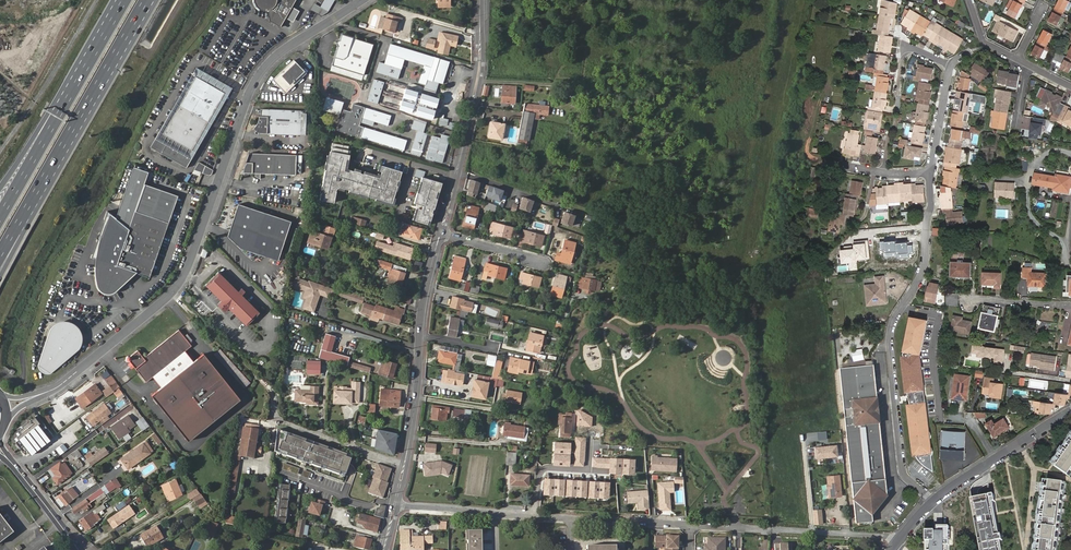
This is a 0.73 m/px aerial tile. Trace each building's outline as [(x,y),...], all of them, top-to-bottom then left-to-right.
[(298,0),(257,0),(257,1),(258,3),(259,5),(260,7),(262,8),(264,10),(266,10),(269,11),(271,10),(272,20),(284,26),(298,0)] [(333,0),(324,0),(320,8),(328,13),(334,1),(333,0)] [(1019,8),(1017,7),(1021,1),(1023,2),(1024,0),(1014,0),(1012,3),(1009,1),(1005,8),(1009,10),(1006,16),(1013,20),(1016,14),(1019,8)] [(1057,5),(1059,6),(1056,11),(1053,17),(1051,16),(1048,22),(1056,26),(1062,14),(1068,3),(1070,0),(1065,0),(1065,1),(1063,0),(1060,0),(1057,5)] [(893,19),(896,5),(882,1),(879,17),(890,19),(893,19)] [(328,13),(320,8),(316,14),(321,17),(327,14),(328,13)] [(913,26),(919,16),(909,10),(901,24),(908,28),(910,24),(913,26)] [(398,21),(399,21),(400,17),(388,13),(383,29),(394,32),(398,21)] [(929,22),(919,16),(913,26),(917,28),(915,32),(921,36),(922,34),(929,22)] [(890,19),(879,17),(876,30),(873,30),(872,34),(881,35),(887,37),(890,19)] [(963,26),(965,22),(959,18),(956,23),(963,26)] [(935,36),(941,27),(930,21),(929,22),(922,34),(929,38),(932,34),(935,36)] [(992,32),(1010,41),(1015,32),(997,23),(993,29),(992,32)] [(946,42),(951,34),(941,27),(935,36),(932,42),(936,44),(936,43),(943,47),(946,42)] [(1069,38),(1070,34),(1064,30),(1061,34),(1069,38)] [(1041,38),(1039,43),(1035,50),(1033,49),(1030,55),(1038,59),(1042,52),(1045,53),(1048,48),(1045,46),(1051,35),(1043,31),(1040,37),(1041,38)] [(457,36),(443,33),(441,39),(441,40),(438,51),(448,54),(450,44),(450,42),(456,43),(457,36)] [(373,43),(341,34),(339,40),(340,42),(339,44),(337,46),(334,57),(335,57),(333,63),(332,63),(331,65),(363,74),(373,43)] [(960,44),(963,40),(951,34),(946,42),(949,45),(947,49),(955,53),(960,44)] [(887,37),(881,35),(878,51),(889,53),(892,37),(887,37)] [(434,57),(391,44),(388,54),(431,67),(434,57)] [(1070,60),(1070,48),(1066,57),(1060,54),(1055,51),(1050,58),(1056,62),(1062,65),(1059,69),(1067,73),(1070,67),(1068,66),(1070,60)] [(885,56),(875,55),(872,68),(866,67),(865,72),(873,74),(881,75),(882,70),(885,56)] [(436,82),(440,83),(444,84),(451,61),(440,58),(433,81),(428,79),(428,81),(427,84),(435,86),(436,82)] [(291,86),(307,70),(296,60),(278,76),(278,79),(279,81),(281,84),(284,86),(287,86),(289,87),(291,86)] [(377,72),(399,78),(402,68),(380,62),(377,72)] [(985,72),(976,67),(972,75),(970,77),(979,82),(985,72)] [(913,78),(912,83),(919,84),(920,84),(921,79),(930,81),(932,72),(917,69),(915,78),(913,78)] [(1017,87),(1019,75),(1010,74),(1010,72),(1000,70),(998,83),(1007,84),(1007,86),(1017,87)] [(968,76),(961,73),(960,79),(968,81),(968,76)] [(881,75),(873,74),(873,77),(878,78),(875,92),(885,94),(887,80),(881,79),(882,75),(881,75)] [(417,92),(424,94),(427,84),(428,81),(410,75),(406,88),(417,92)] [(192,149),(225,93),(198,77),(165,133),(192,149)] [(374,79),(368,101),(378,103),(384,82),(374,79)] [(960,79),(957,93),(967,95),(969,81),(968,81),(960,79)] [(436,98),(440,83),(436,82),(435,86),(427,84),(424,94),(436,98)] [(929,93),(930,86),(920,84),(919,84),(916,101),(919,101),(918,105),(928,107),(929,103),(927,103),(929,93)] [(503,86),(501,102),(514,103),(515,87),(503,86)] [(1046,89),(1042,86),(1037,96),(1041,99),(1046,89)] [(384,102),(397,106),(401,91),(388,87),(384,102)] [(1060,105),(1063,97),(1056,94),(1056,95),(1052,93),(1053,92),(1046,89),(1041,99),(1038,106),(1045,109),(1047,106),(1051,108),(1049,112),(1055,115),(1060,105)] [(1008,115),(1012,94),(995,91),(994,98),(997,99),(995,113),(1004,114),(1008,115)] [(439,98),(436,98),(424,94),(417,92),(411,113),(417,115),(429,118),(433,119),(439,98)] [(875,92),(874,92),(872,101),(871,108),(867,108),(866,107),(866,111),(881,114),(881,110),(882,110),(884,104),(882,103),(882,101),(884,101),(885,95),(885,94),(875,92)] [(964,114),(966,114),(968,100),(958,98),(956,113),(964,114)] [(363,118),(375,122),(390,126),(392,115),(367,108),(355,104),(352,112),(345,110),(339,131),(361,137),(405,150),(408,140),(364,128),(361,127),(362,122),(363,118)] [(547,114),(548,106),(524,104),(518,139),(529,141),(535,114),(547,114)] [(926,124),(929,107),(928,107),(918,105),(915,122),(916,123),(916,127),(924,129),(925,124),(926,124)] [(1060,117),(1065,108),(1060,105),(1055,115),(1060,117)] [(294,122),(299,123),(300,109),(263,108),(263,115),(260,116),(254,129),(255,131),(254,133),(254,135),(259,135),(258,133),(291,134),(291,125),(294,122)] [(1058,121),(1070,130),(1070,115),(1069,114),(1070,111),(1065,108),(1060,117),(1058,121)] [(881,114),(866,111),(865,114),(867,115),(865,122),(864,122),(862,130),(863,130),(877,132),(879,124),(877,124),(878,117),(880,117),(881,114)] [(971,120),(972,116),(966,114),(964,114),(956,113),(953,112),(950,127),(961,129),(963,118),(971,120)] [(1003,120),(1004,114),(995,113),(994,112),(991,129),(1003,131),(1004,122),(1003,120)] [(424,133),(429,118),(417,115),(414,124),(423,127),(422,132),(424,133)] [(374,126),(375,122),(363,118),(362,122),(374,126)] [(1047,120),(1033,118),(1030,139),(1039,140),(1039,135),(1044,136),(1045,127),(1046,127),(1047,120)] [(299,134),(299,123),(294,122),(291,125),(291,134),(299,134)] [(491,122),(488,136),(500,139),(503,124),(491,122)] [(428,134),(424,133),(422,132),(423,127),(414,124),(412,129),(418,131),(411,153),(421,156),(428,134)] [(922,146),(925,129),(924,129),(916,127),(915,127),(912,144),(922,146)] [(960,150),(963,132),(952,130),(949,148),(960,150)] [(192,149),(165,133),(162,131),(151,149),(186,169),(195,151),(192,149)] [(441,157),(444,133),(436,132),(432,156),(441,157)] [(854,154),(858,155),(860,148),(860,145),(859,145),(857,144),(856,144),(858,135),(847,133),(844,149),(854,151),(854,154)] [(864,146),(860,145),(860,148),(864,149),(863,152),(873,154),(876,138),(866,136),(864,146)] [(354,171),(350,170),(350,172),(344,171),(346,159),(349,159),(350,154),(347,154),(348,150),(349,146),(332,143),(331,151),(330,151),(329,155),(327,170),(326,170),(323,187),(324,187),(323,193),(322,193),(320,200),(327,201),(335,203),(337,189),(340,187),(345,189),(350,190),(350,191),(359,194),(359,193),(369,196),(368,196),(376,199),(377,198),(393,203),(394,198),(396,191),(398,185),(397,185),(398,180),(399,181),(402,171),(382,165),(380,171),(382,172),(382,174),(380,178),(364,173),(364,174),(361,173),(361,172),(355,170),(354,171)] [(920,160),(922,150),(907,148),(904,160),(913,162),(914,159),(920,160)] [(959,166),(961,150),(960,150),(949,148),(947,148),(944,163),(959,166)] [(976,166),(978,153),(970,151),(967,164),(976,166)] [(1020,155),(1019,169),(1028,169),(1029,156),(1020,155)] [(297,157),(250,156),(247,169),(246,174),(257,174),(257,177),(261,181),(261,176),(296,177),(297,157)] [(193,172),(199,176),(203,167),(198,164),(193,172)] [(133,167),(115,219),(129,230),(135,211),(144,185),(148,172),(133,167)] [(207,179),(211,176),(213,172),(203,167),(199,176),(203,178),(207,179)] [(951,189),(956,190),(958,174),(956,173),(957,169),(947,167),(946,172),(944,171),(943,176),(945,177),(943,187),(951,189)] [(423,178),(425,172),(416,169),(414,177),(421,179),(422,177),(423,178)] [(1034,173),(1033,184),(1053,187),(1055,176),(1034,173)] [(1070,176),(1056,174),(1055,176),(1053,187),(1053,189),(1069,192),(1070,176)] [(423,178),(422,177),(421,179),(421,181),(423,182),(419,194),(417,193),(414,204),(417,205),(416,207),(422,209),(422,210),(418,209),(415,221),(427,225),(429,221),(431,221),(433,214),(432,214),(433,210),(434,210),(437,199),(435,198),(437,192),(439,192),(442,183),(423,178)] [(476,194),(479,182),(470,179),(468,191),(476,194)] [(857,198),(858,198),(860,183),(850,182),(848,196),(857,198)] [(1014,197),(1014,184),(1000,183),(1000,197),(1014,197)] [(169,222),(177,197),(144,185),(135,211),(169,222)] [(489,186),(486,195),(502,201),(505,202),(508,195),(504,194),(505,191),(489,186)] [(899,192),(900,203),(912,202),(912,193),(911,186),(902,187),(903,191),(899,192)] [(912,202),(913,204),(925,203),(923,187),(915,188),(916,192),(912,193),(912,202)] [(953,210),(951,189),(943,187),(942,187),(942,193),(941,193),(941,201),(943,200),(943,203),(942,203),(942,210),(949,210),(953,210)] [(876,207),(888,206),(888,204),(886,188),(882,189),(882,191),(872,192),(870,208),(876,207)] [(886,188),(888,204),(900,203),(899,192),(895,192),(895,188),(886,188)] [(848,196),(845,195),(841,216),(843,216),(851,217),(854,201),(856,202),(857,198),(848,196)] [(529,212),(533,202),(523,198),(519,208),(529,212)] [(1051,214),(1062,214),(1062,202),(1052,201),(1051,214)] [(240,250),(278,262),(291,222),(240,205),(231,233),(234,236),(232,243),(240,250)] [(467,209),(463,226),(473,229),(479,208),(471,206),(470,210),(467,209)] [(807,217),(818,218),(819,209),(808,208),(807,217)] [(953,214),(953,210),(949,210),(942,210),(943,215),(946,215),(946,225),(963,223),(963,213),(953,214)] [(129,230),(153,267),(169,222),(135,211),(129,230)] [(903,212),(903,220),(911,219),(910,211),(903,212)] [(571,227),(575,216),(565,212),(561,223),(571,227)] [(841,216),(830,213),(826,232),(836,233),(837,225),(841,225),(843,216),(841,216)] [(149,278),(153,267),(129,230),(115,219),(110,215),(106,224),(103,230),(100,238),(97,246),(95,257),(94,265),(94,272),(95,280),(96,285),(98,289),(100,291),(103,294),(106,294),(109,295),(112,294),(114,293),(119,290),(128,281),(135,274),(149,278)] [(490,230),(494,231),(493,234),(510,239),(513,228),(492,222),(490,230)] [(312,232),(312,234),(309,244),(326,249),(329,239),(329,238),(330,239),(333,229),(323,226),(320,234),(312,232)] [(405,232),(404,236),(418,240),(421,229),(409,226),(407,232),(405,232)] [(521,238),(525,239),(524,242),(541,247),(544,237),(523,231),(521,238)] [(855,248),(841,250),(842,263),(849,263),(850,270),(858,269),(857,261),(871,259),(869,239),(854,241),(855,248)] [(907,240),(880,242),(880,250),(886,249),(887,260),(915,258),(914,245),(908,245),(907,240)] [(391,247),(391,246),(375,241),(373,248),(395,255),(396,252),(393,251),(392,250),(393,247),(391,247)] [(564,241),(561,255),(557,254),(555,261),(563,263),(570,265),(575,244),(564,241)] [(409,255),(411,256),(413,249),(392,242),(391,246),(391,247),(393,247),(392,250),(393,251),(396,252),(395,255),(408,259),(409,255)] [(454,261),(450,278),(460,281),(466,259),(465,259),(456,256),(454,261)] [(391,270),(389,275),(391,275),(388,284),(401,288),(407,269),(381,261),(379,267),(391,270)] [(953,263),(952,275),(965,276),(965,278),(972,278),(973,264),(965,264),(965,261),(960,261),(960,263),(953,263)] [(486,279),(487,275),(504,279),(507,269),(486,263),(484,271),(482,278),(486,279)] [(1031,278),(1031,287),(1048,287),(1048,273),(1031,273),(1031,270),(1027,270),(1027,278),(1031,278)] [(524,279),(523,283),(540,287),(542,278),(522,272),(520,278),(524,279)] [(584,278),(582,288),(599,291),(600,281),(594,280),(595,277),(593,276),(593,273),(585,272),(584,278)] [(203,286),(223,306),(219,309),(224,313),(227,309),(244,327),(258,313),(240,296),(243,293),(239,289),(236,292),(217,273),(203,286)] [(985,274),(984,285),(993,285),(993,288),(1002,289),(1002,274),(985,274)] [(294,282),(292,283),(295,289),(298,288),(307,291),(308,294),(303,308),(313,312),(319,294),(327,297),(330,289),(309,282),(308,283),(305,282),(305,281),(301,279),(301,280),(298,279),(299,277),(296,276),(294,282)] [(556,279),(551,296),(562,299),(567,278),(560,276),(559,280),(556,279)] [(887,303),(885,276),(876,277),(877,284),(865,285),(867,305),(887,303)] [(939,288),(929,286),(925,301),(936,304),(939,288)] [(342,288),(340,295),(361,302),(362,300),(364,300),(365,297),(355,294),(355,293),(342,288)] [(946,291),(946,305),(959,305),(958,291),(946,291)] [(402,303),(410,306),(412,298),(407,295),(405,300),(403,299),(402,303)] [(470,313),(473,302),(463,300),(464,299),(452,296),(450,307),(470,313)] [(375,311),(372,319),(378,320),(379,317),(398,324),(402,314),(404,315),(405,311),(397,308),(396,312),(379,306),(378,308),(365,303),(362,312),(371,315),(373,310),(375,311)] [(1001,309),(986,305),(980,328),(996,332),(1001,309)] [(450,317),(447,335),(456,337),(460,319),(450,317)] [(960,321),(960,318),(954,317),(951,331),(969,334),(971,323),(962,321),(960,321)] [(925,339),(923,319),(915,318),(915,319),(914,319),(912,320),(913,321),(912,321),(911,321),(911,322),(905,352),(906,352),(905,354),(905,355),(905,356),(906,356),(906,357),(905,358),(914,418),(914,436),(914,439),(913,441),(913,443),(914,446),(914,447),(915,451),(916,454),(919,458),(920,459),(922,462),(935,471),(922,354),(925,339)] [(487,319),(485,324),(502,329),(503,323),(487,319)] [(51,330),(39,365),(39,367),(39,369),(41,372),(45,374),(48,374),(51,374),(80,349),(82,346),(83,344),(84,338),(83,334),(81,329),(78,326),(74,323),(68,321),(62,322),(59,323),(54,326),(51,330)] [(129,361),(144,380),(149,376),(185,347),(189,343),(176,327),(142,355),(137,350),(131,355),(129,356),(127,355),(125,357),(125,359),(127,360),(129,361)] [(336,336),(326,333),(319,358),(347,366),(350,357),(331,352),(336,336)] [(527,343),(529,343),(528,351),(538,353),(542,336),(529,334),(527,343)] [(456,348),(438,345),(437,350),(455,353),(456,348)] [(1005,349),(979,346),(978,356),(994,358),(994,363),(1003,364),(1005,349)] [(194,357),(185,347),(149,376),(157,387),(194,357)] [(864,360),(862,349),(851,351),(853,362),(864,360)] [(455,353),(437,350),(435,361),(452,365),(454,357),(455,353)] [(157,387),(149,393),(186,438),(238,397),(201,351),(194,357),(157,387)] [(1055,371),(1057,356),(1032,352),(1030,366),(1034,367),(1035,365),(1037,366),(1037,367),(1038,367),(1041,368),(1041,369),(1055,371)] [(534,362),(511,357),(508,371),(518,373),(519,371),(531,374),(534,362)] [(383,360),(379,373),(393,377),(397,364),(383,360)] [(496,374),(500,361),(494,360),(490,377),(498,379),(499,375),(496,374)] [(320,362),(308,361),(307,373),(319,373),(320,362)] [(348,365),(370,372),(371,368),(349,361),(348,365)] [(866,366),(839,369),(855,523),(873,521),(873,515),(888,496),(874,365),(872,365),(872,361),(865,362),(866,366)] [(444,370),(442,381),(462,385),(464,375),(454,373),(454,371),(449,370),(449,371),(444,370)] [(955,377),(954,401),(968,402),(969,378),(955,377)] [(489,382),(473,379),(472,385),(474,386),(471,395),(486,399),(489,382)] [(984,395),(992,395),(995,396),(995,398),(1002,399),(1003,385),(994,384),(994,380),(985,379),(984,395)] [(114,385),(111,381),(108,383),(110,386),(111,388),(109,389),(112,392),(118,387),(116,384),(114,385)] [(76,400),(79,404),(82,408),(91,401),(101,394),(99,390),(94,385),(76,400)] [(111,388),(110,386),(103,391),(106,396),(112,392),(109,389),(111,388)] [(306,404),(317,404),(318,387),(303,386),(302,390),(295,390),(294,401),(306,402),(306,404)] [(333,404),(350,404),(358,405),(358,391),(350,390),(345,390),(345,393),(333,392),(333,404)] [(401,391),(381,390),(381,394),(384,395),(383,406),(399,407),(401,391)] [(507,390),(505,402),(520,404),(522,392),(507,390)] [(1057,394),(1055,404),(1056,405),(1066,406),(1067,400),(1070,400),(1070,396),(1057,394)] [(1055,404),(1042,402),(1040,414),(1051,415),(1052,409),(1055,409),(1056,405),(1055,404)] [(105,404),(86,417),(93,426),(111,412),(105,404)] [(448,412),(449,407),(438,406),(438,408),(433,408),(431,419),(446,421),(447,412),(448,412)] [(453,409),(453,415),(473,419),(473,417),(478,418),(478,413),(453,409)] [(52,433),(38,414),(22,425),(23,426),(19,429),(21,432),(17,435),(18,438),(15,440),(25,453),(28,451),(30,453),(49,439),(47,437),(52,433)] [(570,438),(571,414),(565,414),(565,415),(565,417),(561,417),(561,422),(560,437),(570,438)] [(123,422),(112,430),(119,439),(130,431),(129,429),(135,424),(128,415),(122,420),(123,422)] [(365,425),(366,417),(359,415),(358,424),(365,425)] [(149,426),(143,418),(137,422),(143,430),(149,426)] [(987,424),(995,437),(1010,427),(1004,419),(995,424),(993,420),(987,424)] [(111,428),(112,430),(123,422),(122,420),(111,428)] [(503,437),(508,437),(512,438),(523,438),(524,427),(510,425),(510,424),(505,423),(505,425),(503,437)] [(259,430),(242,427),(238,456),(240,457),(254,459),(259,430)] [(512,438),(508,437),(508,440),(527,442),(528,427),(524,427),(523,438),(512,438)] [(400,433),(378,429),(376,448),(396,456),(400,433)] [(943,430),(941,448),(965,450),(967,431),(943,430)] [(281,442),(277,452),(345,476),(352,456),(288,432),(284,443),(281,442)] [(159,447),(162,445),(153,434),(151,436),(159,447)] [(586,438),(575,437),(574,466),(585,467),(586,438)] [(1070,441),(1068,445),(1070,447),(1067,451),(1065,449),(1063,452),(1065,454),(1056,467),(1068,475),(1070,471),(1070,441)] [(555,455),(571,455),(572,443),(556,442),(555,455)] [(121,460),(128,469),(150,453),(142,443),(121,460)] [(435,452),(436,444),(425,443),(425,451),(435,452)] [(62,444),(57,448),(61,454),(63,452),(66,450),(62,444)] [(839,453),(843,452),(842,444),(837,445),(814,447),(815,459),(839,457),(839,453)] [(105,447),(98,451),(103,457),(109,453),(105,447)] [(941,448),(940,458),(964,460),(965,450),(941,448)] [(83,455),(78,449),(74,451),(79,458),(79,459),(83,455)] [(98,451),(88,459),(92,465),(103,457),(98,451)] [(554,466),(571,466),(571,455),(555,455),(554,466)] [(675,471),(676,459),(657,457),(657,455),(652,455),(651,470),(675,471)] [(236,482),(240,457),(238,456),(234,456),(230,481),(236,482)] [(609,458),(592,458),(592,468),(609,469),(609,458)] [(636,476),(637,459),(609,458),(609,469),(609,475),(636,476)] [(448,477),(453,465),(442,460),(423,463),(425,476),(440,474),(448,477)] [(60,462),(51,469),(56,476),(53,478),(58,484),(69,475),(61,464),(60,462)] [(61,464),(69,475),(73,473),(64,462),(61,464)] [(284,463),(282,470),(298,474),(300,468),(284,463)] [(393,469),(377,464),(372,477),(374,478),(388,483),(393,469)] [(511,473),(510,484),(528,486),(529,475),(511,473)] [(840,475),(827,476),(829,497),(842,496),(840,475)] [(554,477),(545,477),(544,493),(553,494),(554,477)] [(564,477),(555,477),(555,493),(564,494),(564,477)] [(577,478),(568,477),(567,494),(576,494),(577,478)] [(101,488),(102,489),(104,493),(106,495),(121,484),(116,478),(101,488)] [(388,483),(374,478),(368,493),(384,499),(389,483),(388,483)] [(587,478),(578,478),(578,494),(587,495),(587,478)] [(599,480),(590,479),(590,496),(599,496),(599,480)] [(163,485),(167,493),(168,493),(171,500),(182,495),(180,490),(179,491),(177,487),(178,487),(175,480),(163,485)] [(610,480),(601,480),(600,496),(609,497),(610,480)] [(1049,480),(1047,497),(1044,496),(1044,499),(1047,500),(1046,508),(1043,508),(1042,510),(1045,510),(1045,513),(1042,513),(1041,516),(1045,516),(1042,533),(1039,532),(1039,535),(1042,536),(1040,549),(1055,549),(1063,482),(1049,480)] [(674,493),(673,481),(657,483),(660,509),(672,508),(670,494),(674,493)] [(1066,483),(1063,482),(1055,549),(1058,549),(1066,483)] [(289,486),(278,484),(275,523),(285,524),(289,486)] [(59,497),(65,505),(66,506),(78,497),(72,487),(67,491),(61,496),(59,497)] [(102,489),(93,495),(96,499),(104,493),(102,489)] [(191,498),(199,493),(196,489),(188,494),(191,498)] [(648,509),(647,490),(626,492),(627,504),(637,503),(638,510),(648,509)] [(201,494),(193,499),(197,506),(206,501),(201,494)] [(994,494),(988,495),(996,536),(1000,535),(996,513),(994,502),(996,501),(995,499),(994,494)] [(80,510),(82,513),(86,510),(84,507),(96,499),(93,495),(72,510),(74,513),(78,511),(80,510)] [(975,498),(985,549),(999,549),(997,541),(1001,541),(1003,540),(1002,535),(1000,535),(996,536),(988,495),(981,497),(975,498)] [(975,498),(971,499),(981,549),(985,549),(975,498)] [(115,507),(118,510),(126,504),(123,501),(115,507)] [(324,505),(312,502),(309,514),(321,517),(324,505)] [(103,505),(91,513),(93,516),(105,508),(103,505)] [(108,520),(114,528),(123,522),(134,513),(129,505),(117,514),(108,520)] [(379,509),(376,508),(374,515),(383,518),(386,506),(380,505),(379,509)] [(813,510),(814,525),(824,524),(822,509),(813,510)] [(79,521),(82,525),(84,527),(86,530),(95,525),(94,524),(97,522),(93,516),(91,513),(79,521)] [(380,519),(360,513),(357,523),(361,524),(366,529),(377,531),(380,519)] [(14,533),(0,515),(0,544),(14,533)] [(236,517),(225,515),(223,524),(235,526),(236,517)] [(299,520),(296,537),(301,539),(305,521),(299,520)] [(217,529),(209,525),(205,533),(214,537),(217,529)] [(927,532),(927,549),(950,549),(950,526),(938,526),(938,532),(927,532)] [(141,537),(147,547),(163,539),(156,528),(141,537)] [(401,549),(417,549),(423,549),(423,544),(432,543),(431,535),(411,536),(412,530),(400,531),(401,549)] [(468,549),(482,549),(481,531),(468,531),(468,549)] [(666,549),(679,549),(679,537),(666,536),(666,538),(656,537),(655,545),(666,545),(666,549)] [(353,548),(365,549),(369,549),(371,541),(356,538),(353,548)] [(725,540),(707,539),(707,548),(704,548),(704,549),(724,549),(725,540)]
